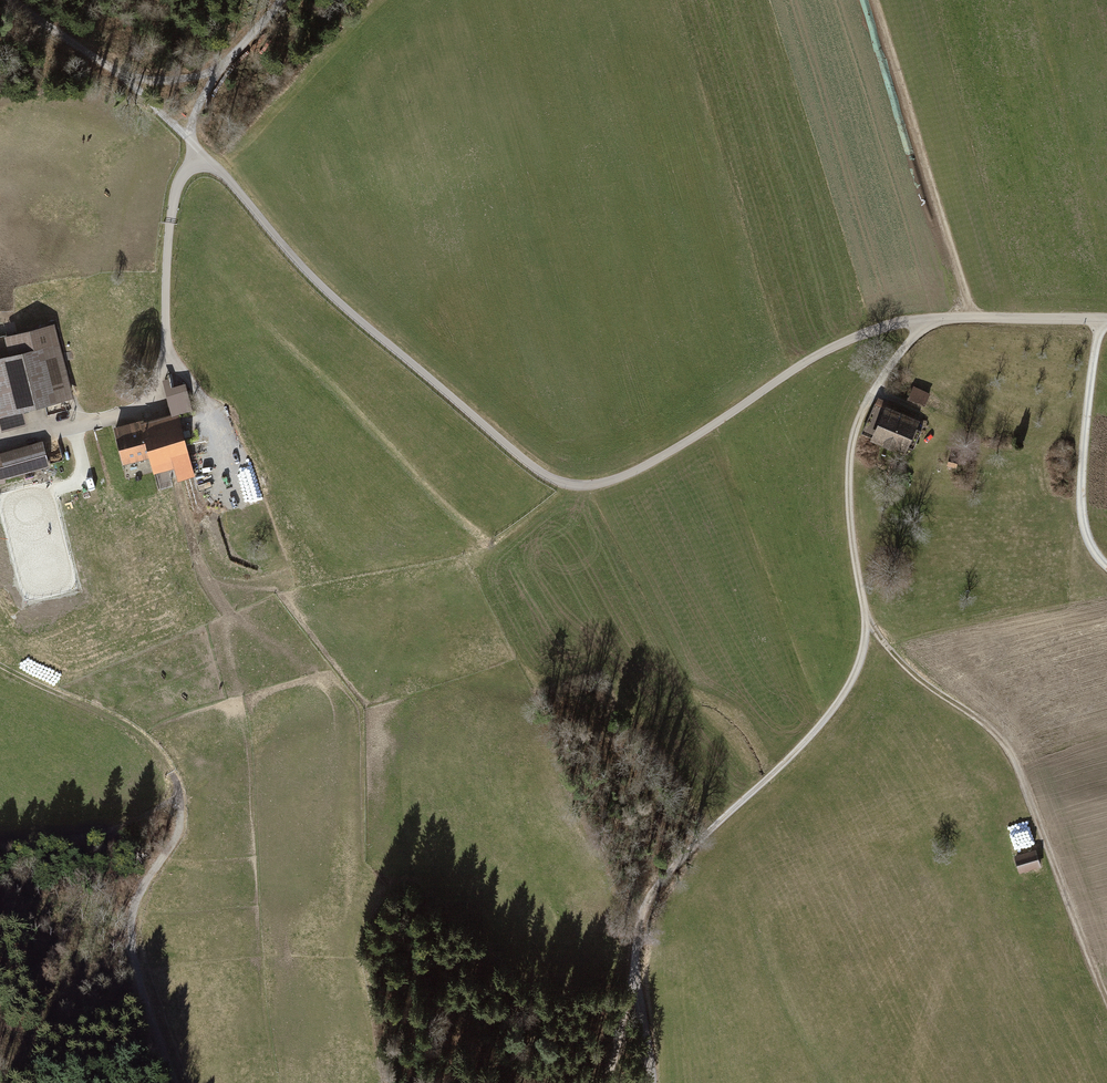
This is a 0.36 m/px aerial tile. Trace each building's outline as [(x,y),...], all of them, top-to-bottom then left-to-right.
[(74,401),(55,327),(6,339),(11,360),(0,363),(0,429),(2,435),(30,428),(26,413),(74,401)] [(190,482),(196,480),(180,420),(196,415),(188,387),(172,392),(170,382),(163,384),(172,417),(115,432),(125,469),(152,462),(154,468),(156,478),(176,473),(179,485),(190,482)] [(929,396),(912,388),(906,402),(923,410),(929,396)] [(917,418),(875,400),(860,435),(868,438),(866,443),(900,458),(904,449),(912,452),(919,436),(911,432),(917,418)] [(57,437),(43,441),(50,465),(64,461),(57,437)] [(50,470),(43,444),(0,456),(0,484),(50,470)] [(1034,851),(1013,857),(1018,875),(1039,870),(1034,851)] [(366,1019),(359,1020),(360,1028),(367,1027),(366,1019)]
